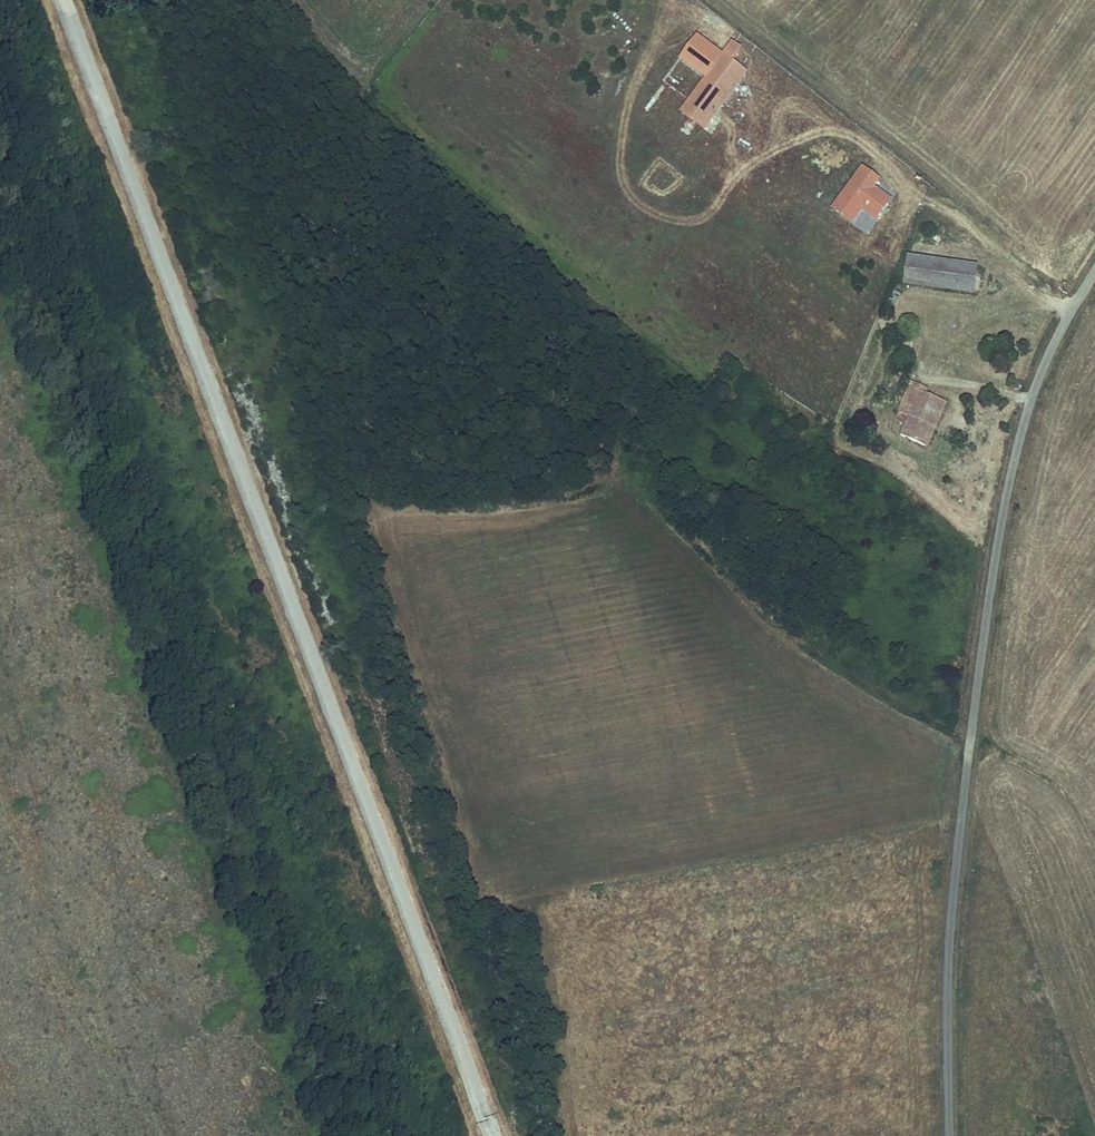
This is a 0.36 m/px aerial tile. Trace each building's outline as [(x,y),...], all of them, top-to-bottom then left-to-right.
[(707,128),(748,72),(734,61),(743,49),(735,43),(684,111),(707,128)] [(893,200),(875,187),(881,179),(865,168),(835,208),(854,222),(865,208),(879,219),(893,200)] [(975,292),(979,265),(910,255),(906,283),(975,292)] [(896,305),(903,293),(895,289),(889,301),(896,305)] [(939,427),(950,401),(928,392),(920,389),(922,384),(913,380),(904,401),(912,405),(909,414),(912,416),(904,435),(927,445),(935,426),(939,427)] [(928,392),(930,387),(922,384),(920,389),(928,392)] [(909,414),(912,405),(904,401),(900,411),(909,414)] [(931,446),(939,427),(935,426),(927,445),(931,446)]
